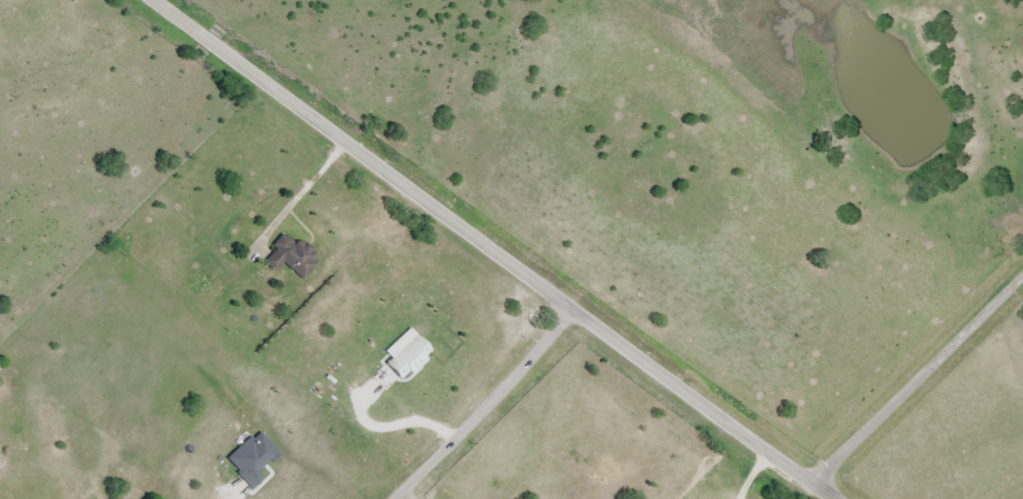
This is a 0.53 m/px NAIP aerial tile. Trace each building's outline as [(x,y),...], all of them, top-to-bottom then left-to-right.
[(317,262),(295,242),(292,245),(280,235),(270,246),(274,250),(262,264),(272,273),(280,264),(301,281),(317,262)] [(382,366),(399,383),(423,360),(422,358),(428,352),(412,336),(382,366)]
